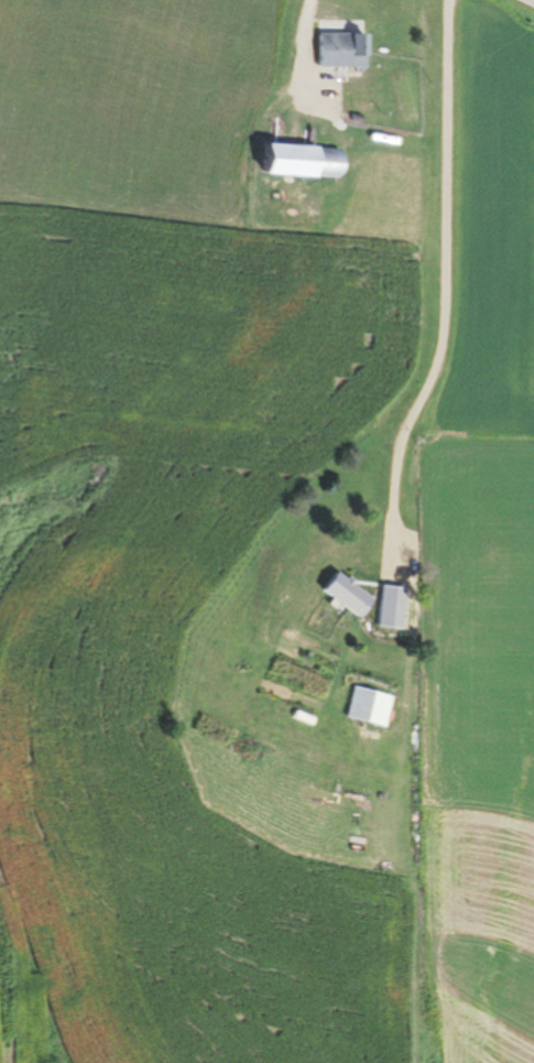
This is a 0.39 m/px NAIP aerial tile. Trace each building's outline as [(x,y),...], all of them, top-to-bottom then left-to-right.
[(361,53),(361,32),(320,32),(320,67),(367,67),(367,53),(361,53)] [(340,148),(267,143),(265,174),(338,178),(340,148)] [(323,591),(359,618),(373,600),(336,572),(323,591)] [(403,629),(404,603),(378,603),(377,629),(403,629)] [(341,705),(370,711),(375,688),(346,682),(341,705)]
